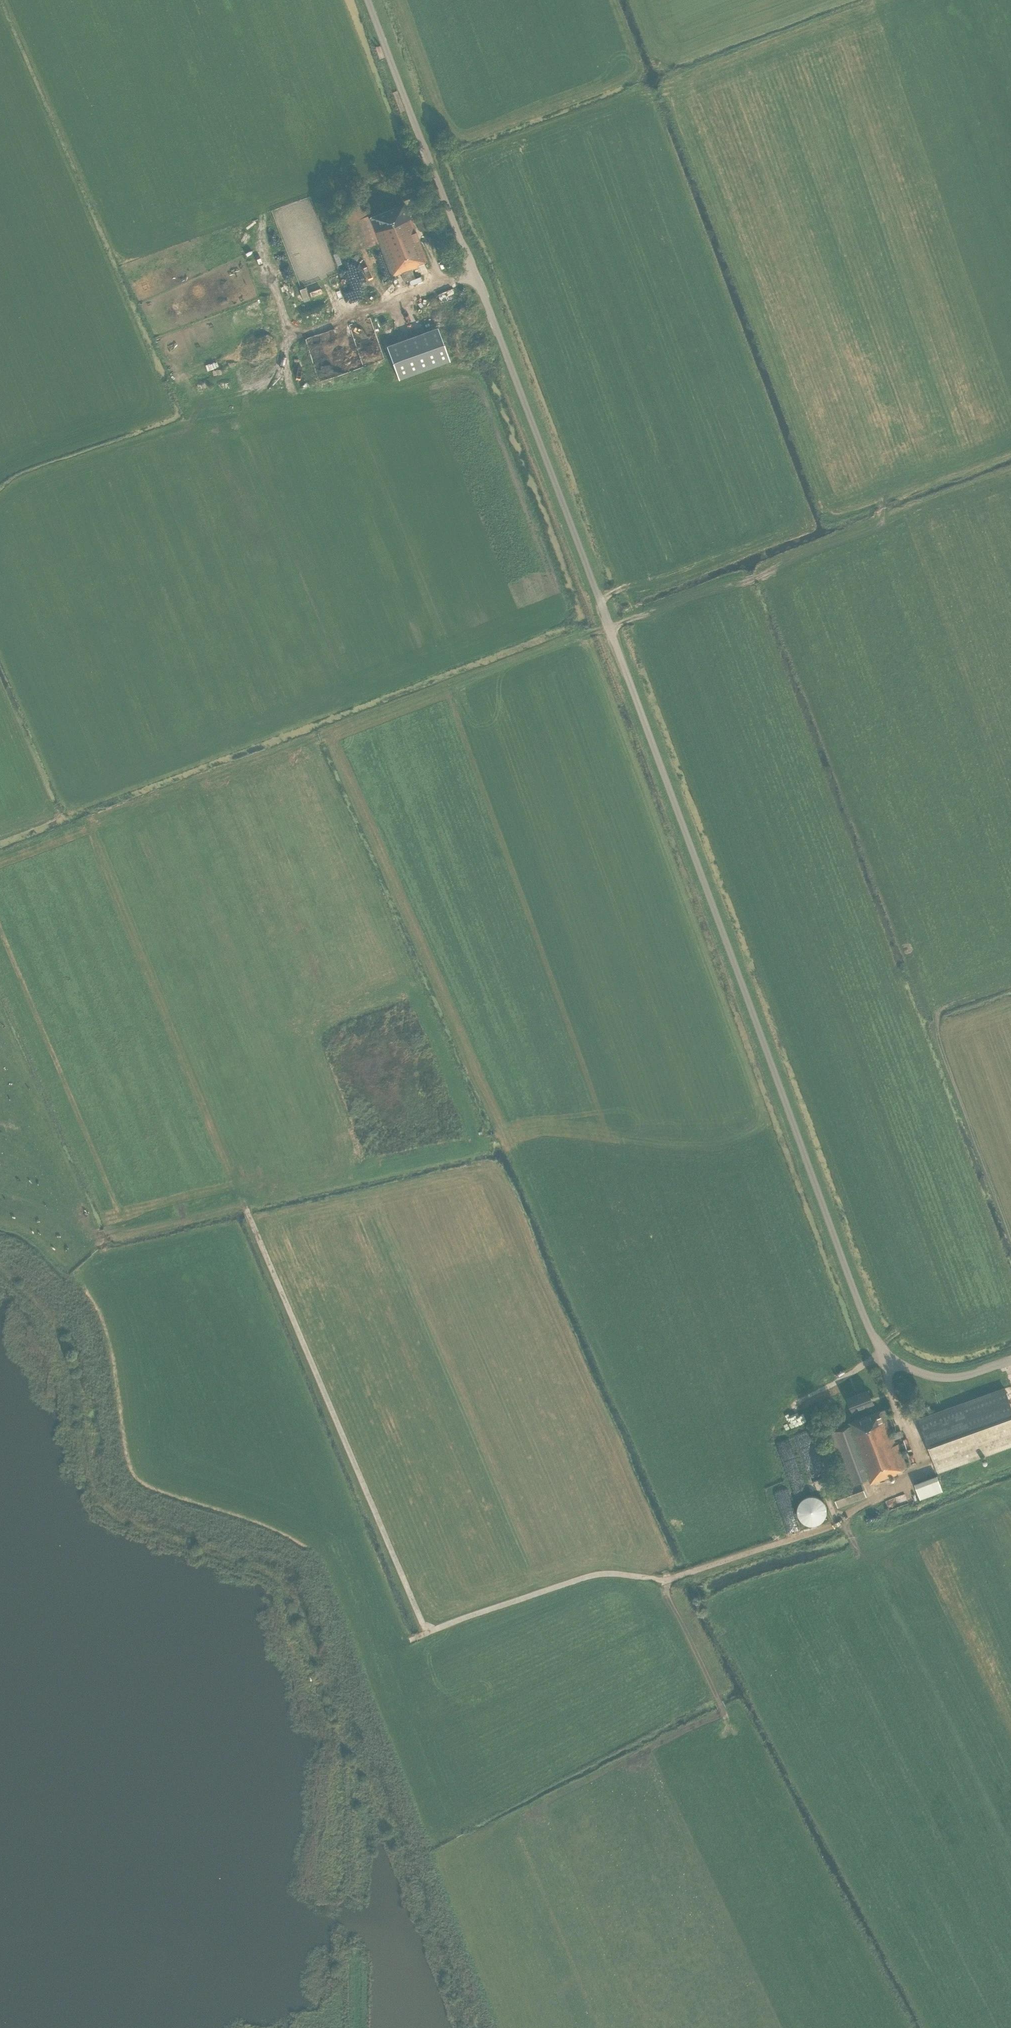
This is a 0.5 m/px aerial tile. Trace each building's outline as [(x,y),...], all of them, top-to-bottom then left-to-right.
[(371,214),(368,215),(392,277),(401,274),(404,282),(415,278),(412,270),(419,267),(418,265),(427,262),(405,204),(372,217),(371,214)] [(420,231),(429,228),(422,210),(413,213),(420,231)] [(308,285),(312,297),(324,293),(320,281),(308,285)] [(448,289),(440,293),(443,298),(450,294),(448,289)] [(440,349),(428,317),(381,335),(393,367),(440,349)] [(266,344),(246,352),(249,358),(268,349),(266,344)] [(220,365),(187,377),(189,383),(223,371),(220,365)] [(1005,1388),(919,1419),(938,1471),(1010,1445),(1010,1406),(1005,1388)] [(873,1403),(869,1391),(860,1394),(860,1393),(855,1395),(855,1396),(848,1398),(853,1411),(873,1403)] [(905,1469),(907,1468),(898,1443),(896,1444),(886,1419),(890,1417),(887,1409),(848,1423),(849,1425),(826,1433),(846,1487),(833,1492),(838,1507),(866,1496),(861,1481),(869,1479),(871,1484),(897,1474),(896,1472),(905,1469)] [(898,1437),(908,1434),(901,1417),(892,1420),(898,1437)] [(943,1491),(937,1475),(914,1484),(920,1499),(943,1491)] [(901,1502),(908,1500),(905,1493),(898,1495),(901,1502)] [(821,1498),(819,1497),(816,1496),(814,1495),(811,1495),(808,1496),(806,1497),(803,1498),(801,1500),(800,1502),(798,1505),(798,1507),(797,1510),(798,1513),(798,1515),(799,1518),(801,1520),(803,1522),(805,1523),(808,1524),(811,1525),(813,1525),(816,1524),(819,1523),(821,1522),(823,1520),(825,1518),(826,1516),(827,1513),(827,1510),(827,1508),(826,1505),(825,1502),(823,1500),(821,1498)] [(877,1517),(888,1512),(884,1501),(873,1505),(877,1517)] [(787,1532),(798,1529),(792,1502),(781,1504),(787,1532)]
